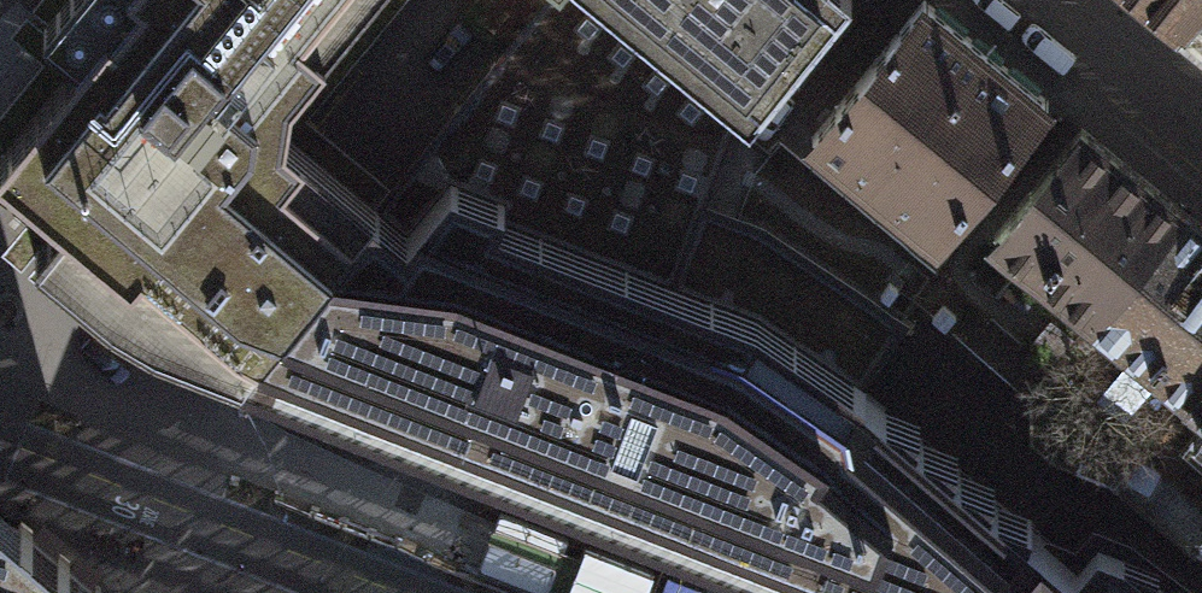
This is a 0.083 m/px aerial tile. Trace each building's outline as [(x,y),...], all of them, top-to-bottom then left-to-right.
[(8,26),(48,61),(0,113),(0,147),(77,55),(41,24),(62,0),(30,0),(8,26)] [(77,55),(214,163),(269,114),(363,0),(62,0),(41,24),(77,55)] [(269,114),(376,202),(408,229),(452,176),(505,196),(497,214),(674,280),(696,221),(753,244),(894,336),(905,320),(762,227),(703,205),(730,138),(748,115),(609,0),(542,0),(392,181),(311,109),(404,0),(363,0),(269,114)] [(748,115),(842,0),(609,0),(748,115)] [(811,138),(936,239),(1048,101),(923,0),(811,138)] [(1199,0),(1152,0),(1180,23),(1199,0)] [(1180,23),(1201,41),(1201,0),(1199,0),(1180,23)] [(77,55),(0,147),(0,163),(62,213),(30,250),(104,312),(154,340),(237,370),(376,202),(269,114),(214,163),(77,55)] [(1081,128),(994,234),(1093,314),(1180,208),(1081,128)] [(26,218),(0,251),(0,254),(115,343),(217,389),(490,489),(497,470),(237,370),(154,340),(104,312),(30,250),(62,213),(0,163),(0,194),(26,218)] [(585,503),(758,569),(788,496),(858,390),(894,336),(753,244),(696,221),(674,280),(497,214),(505,196),(452,176),(408,229),(376,202),(237,370),(497,470),(490,489),(577,522),(585,503)] [(1093,314),(1188,393),(1201,375),(1201,226),(1180,208),(1093,314)] [(1188,393),(1201,405),(1201,375),(1188,393)] [(758,569),(819,592),(1180,592),(1158,585),(1151,578),(1156,570),(1098,547),(1077,572),(1024,527),(1029,517),(993,502),(987,496),(992,484),(956,471),(949,465),(954,453),(919,440),(910,434),(917,422),(879,407),(858,390),(788,496),(758,569)] [(1181,449),(1201,467),(1201,423),(1181,449)] [(577,522),(763,592),(819,592),(758,569),(585,503),(577,522)] [(0,507),(0,592),(98,592),(102,588),(0,507)] [(1024,527),(1077,572),(1098,547),(1156,570),(1151,578),(1158,585),(1180,592),(1201,592),(1145,551),(1095,526),(1075,545),(1024,527)]
